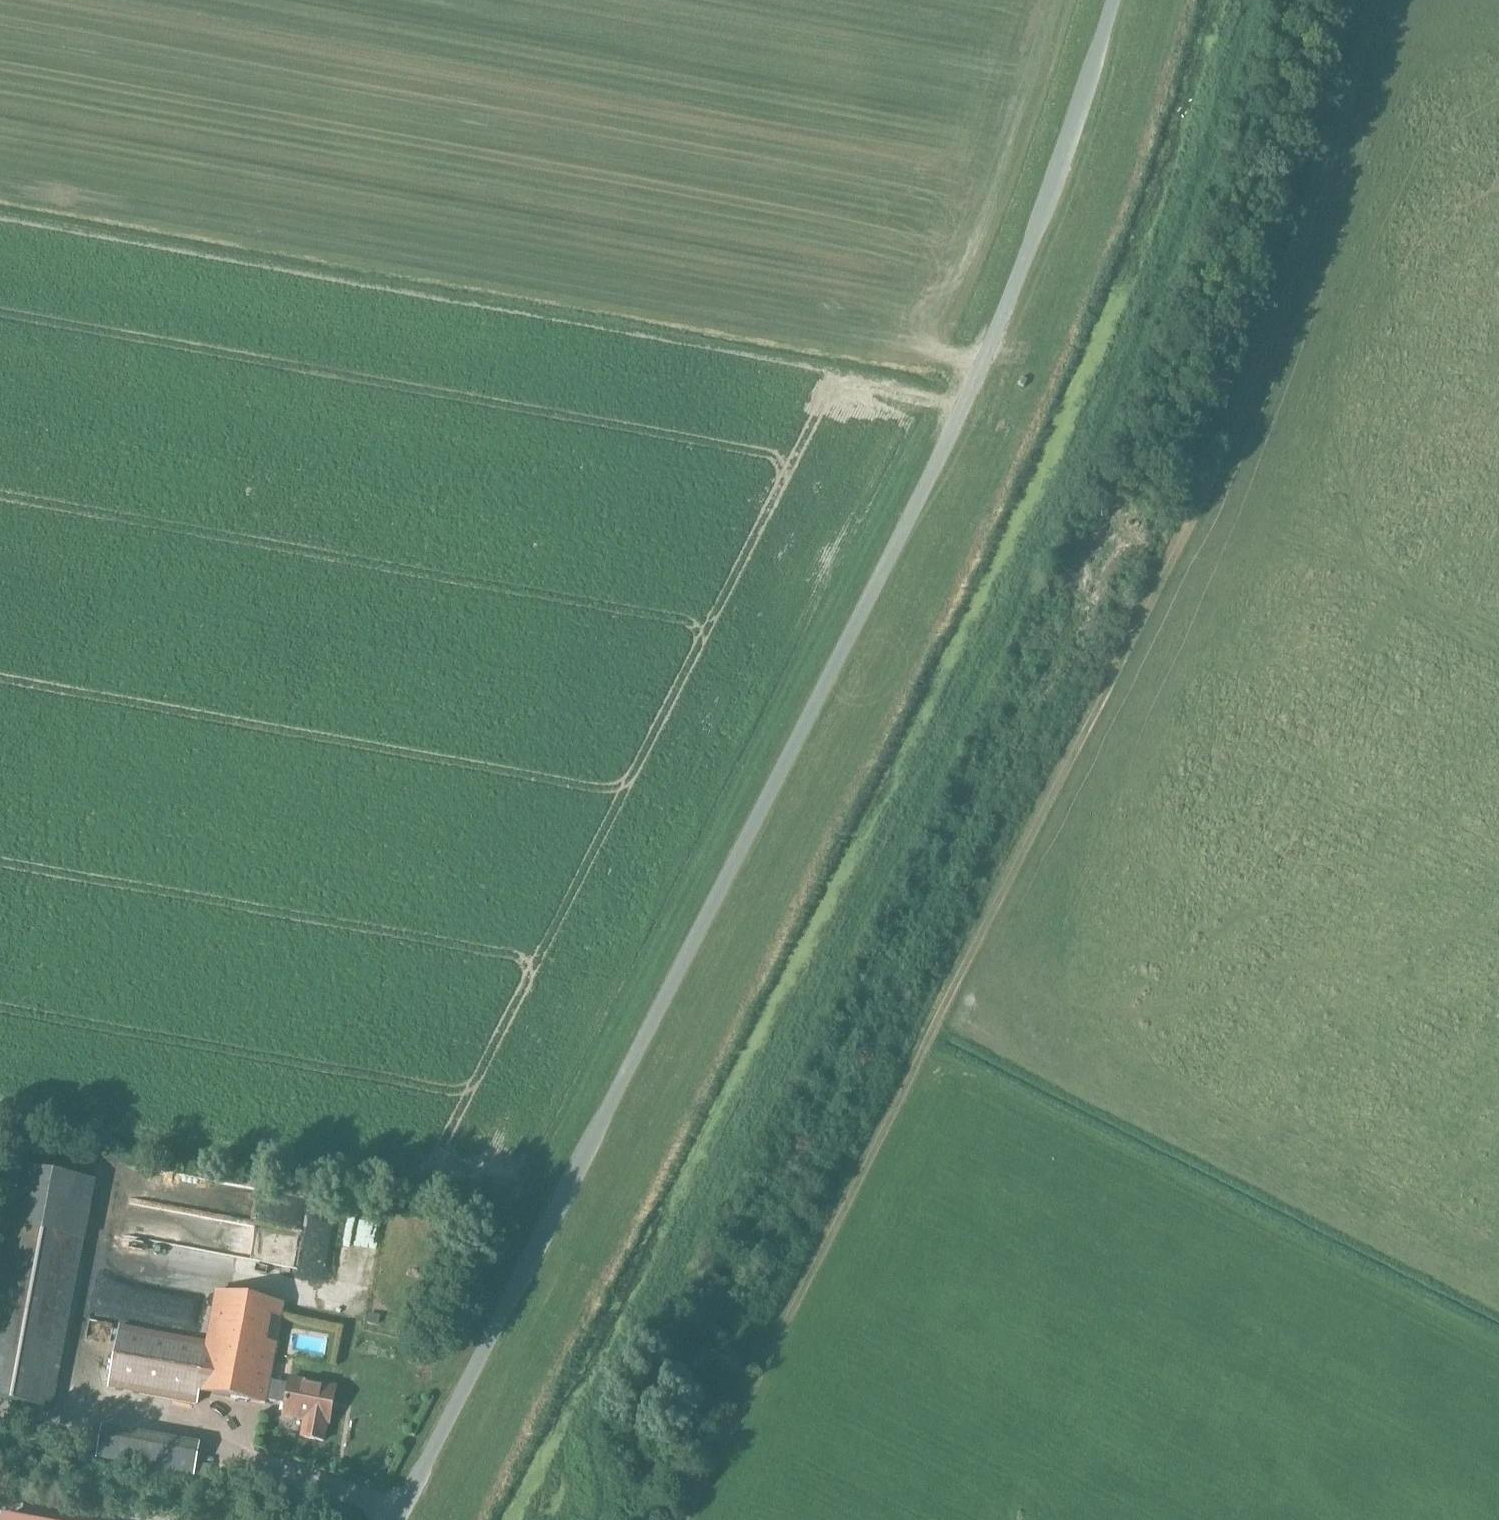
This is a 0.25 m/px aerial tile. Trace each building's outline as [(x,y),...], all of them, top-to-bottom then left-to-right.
[(44,1158),(14,1157),(12,1217),(42,1217),(44,1158)] [(0,1249),(0,1401),(53,1410),(83,1245),(3,1230),(0,1249)] [(217,1294),(208,1343),(121,1327),(109,1389),(196,1404),(199,1392),(266,1404),(267,1400),(269,1388),(284,1306),(217,1294)] [(86,1332),(113,1338),(117,1324),(90,1317),(86,1332)] [(288,1392),(269,1388),(267,1400),(286,1404),(284,1416),(309,1421),(306,1438),(324,1441),(327,1424),(330,1425),(337,1388),(290,1380),(288,1392)] [(202,1448),(103,1430),(97,1461),(196,1478),(202,1448)]
